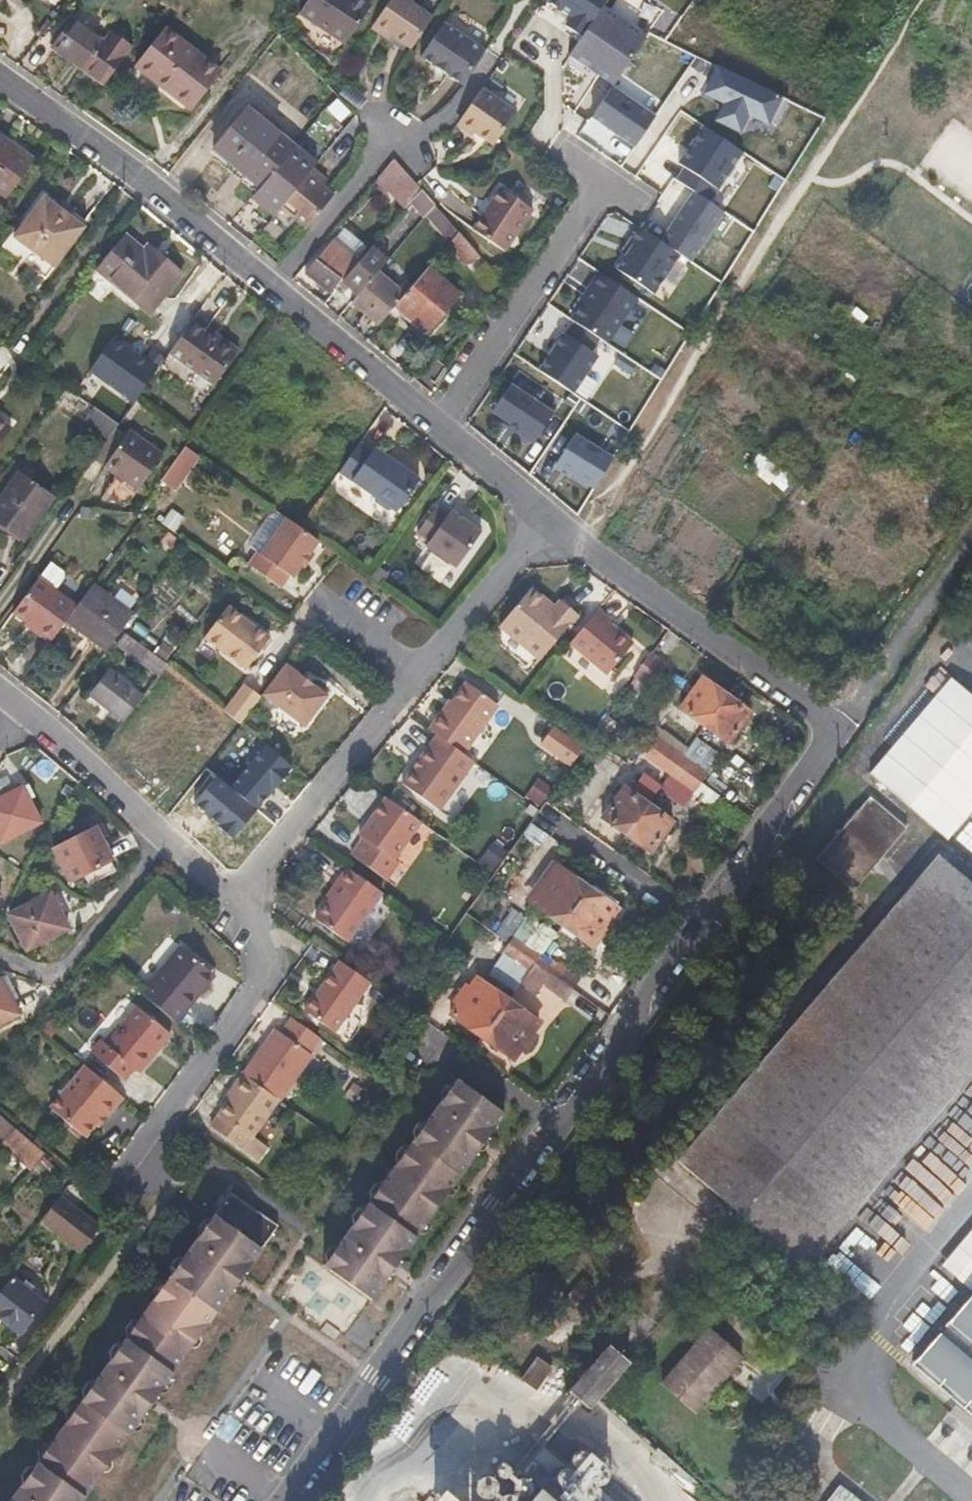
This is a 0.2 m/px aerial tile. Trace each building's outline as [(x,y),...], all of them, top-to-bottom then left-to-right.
[(359,0),(309,0),(299,15),(345,45),(370,8),(359,0)] [(392,34),(414,49),(435,18),(412,4),(415,0),(390,0),(370,29),(388,40),(392,34)] [(573,17),(568,25),(586,38),(608,5),(612,0),(548,0),(573,17)] [(586,38),(573,55),(616,86),(652,37),(608,5),(586,38)] [(104,86),(131,50),(113,37),(105,47),(73,23),(54,49),(104,86)] [(488,53),(444,26),(422,59),(464,87),(488,53)] [(220,73),(164,30),(135,68),(192,111),(220,73)] [(721,64),(709,91),(729,100),(720,120),(748,132),(755,116),(775,125),(789,95),(721,64)] [(595,116),(640,146),(661,115),(616,86),(595,116)] [(492,148),(516,117),(483,90),(460,124),(492,148)] [(259,187),(293,146),(244,110),(212,151),(259,187)] [(687,165),(678,180),(696,190),(716,202),(747,152),(705,126),(683,163),(687,165)] [(32,162),(0,139),(0,194),(7,199),(32,162)] [(413,203),(423,192),(396,160),(372,189),(382,197),(388,192),(406,211),(413,203)] [(335,195),(323,186),(328,180),(313,169),(280,209),(308,229),(335,195)] [(507,256),(536,214),(503,190),(474,232),(507,256)] [(725,207),(716,202),(696,190),(664,243),(682,254),(694,260),(725,207)] [(436,207),(423,192),(413,203),(426,218),(436,207)] [(55,269),(85,229),(68,216),(72,210),(61,201),(56,208),(43,198),(13,239),(55,269)] [(460,235),(436,207),(426,218),(450,246),(460,235)] [(658,294),(682,254),(664,243),(643,230),(619,270),(658,294)] [(479,256),(460,235),(450,246),(446,251),(469,269),(479,256)] [(149,312),(180,274),(161,259),(156,265),(123,239),(98,269),(149,312)] [(341,283),(358,262),(333,242),(306,274),(332,296),(343,284),(341,283)] [(380,272),(389,261),(373,248),(343,284),(358,297),(380,272)] [(427,333),(459,297),(428,271),(402,303),(397,308),(427,333)] [(391,294),(397,287),(380,272),(358,297),(353,303),(380,326),(397,308),(402,303),(391,294)] [(611,340),(639,295),(599,273),(572,319),(611,340)] [(539,370),(576,394),(600,357),(594,353),(603,340),(572,320),(539,370)] [(209,328),(205,333),(192,323),(170,353),(214,386),(240,351),(209,328)] [(114,336),(92,369),(140,402),(163,370),(114,336)] [(511,381),(491,411),(537,442),(557,411),(511,381)] [(116,425),(92,407),(83,421),(107,439),(115,427),(116,425)] [(11,429),(0,421),(0,444),(11,429)] [(93,457),(102,464),(136,490),(162,454),(128,428),(124,434),(115,427),(107,439),(93,457)] [(578,435),(560,466),(596,487),(615,456),(578,435)] [(178,490),(202,456),(188,446),(163,480),(178,490)] [(421,487),(405,475),(402,479),(390,471),(393,467),(377,454),(373,460),(360,451),(340,479),(375,505),(375,510),(388,520),(391,518),(394,519),(396,520),(421,487)] [(47,496),(13,474),(0,493),(0,525),(20,538),(47,496)] [(175,533),(185,519),(173,510),(163,524),(175,533)] [(452,577),(479,542),(449,520),(445,524),(433,516),(415,540),(426,549),(421,556),(452,577)] [(176,539),(152,521),(143,534),(167,552),(176,539)] [(290,586),(300,572),(304,575),(313,564),(309,560),(320,547),(287,523),(261,557),(257,555),(246,568),(279,593),(286,583),(290,586)] [(50,562),(37,579),(13,612),(38,631),(34,634),(47,645),(64,623),(75,608),(54,592),(64,578),(62,572),(50,562)] [(104,654),(133,616),(93,585),(75,608),(64,623),(104,654)] [(541,659),(579,615),(561,599),(555,607),(532,589),(500,625),(541,659)] [(608,675),(633,644),(610,626),(614,621),(598,608),(570,643),(608,675)] [(245,674),(268,644),(263,640),(228,611),(204,641),(245,674)] [(168,666),(136,641),(127,652),(160,677),(168,666)] [(649,688),(666,665),(652,655),(636,678),(649,688)] [(327,702),(284,669),(261,698),(304,730),(327,702)] [(143,699),(108,671),(89,696),(123,723),(143,699)] [(873,774),(956,839),(971,818),(971,691),(952,675),(873,774)] [(706,728),(727,697),(704,680),(683,710),(706,728)] [(466,756),(500,706),(468,683),(448,711),(444,709),(430,730),(438,736),(466,756)] [(237,727),(258,701),(253,697),(242,689),(222,714),(237,727)] [(729,744),(751,714),(727,697),(706,728),(729,744)] [(572,767),(585,748),(555,727),(542,745),(572,767)] [(440,812),(476,763),(466,756),(438,736),(420,760),(423,762),(418,769),(416,768),(402,785),(440,812)] [(678,766),(683,759),(669,747),(663,756),(678,766)] [(672,775),(678,766),(663,756),(657,763),(672,775)] [(699,770),(683,759),(678,766),(693,778),(699,770)] [(693,778),(678,766),(672,775),(687,785),(693,778)] [(544,802),(553,790),(540,781),(533,793),(544,802)] [(627,837),(649,807),(626,789),(604,820),(627,837)] [(23,791),(0,802),(0,843),(39,824),(23,791)] [(835,891),(888,829),(850,795),(795,857),(835,891)] [(395,860),(422,823),(387,797),(361,835),(364,838),(352,855),(389,880),(401,864),(395,860)] [(650,853),(672,822),(649,807),(627,837),(650,853)] [(108,865),(92,831),(52,850),(68,884),(108,865)] [(971,1063),(971,899),(930,862),(657,1181),(782,1286),(971,1063)] [(348,868),(339,882),(328,898),(332,900),(319,920),(351,942),(385,894),(348,868)] [(564,925),(589,890),(560,868),(533,903),(564,925)] [(594,947),(620,911),(589,890),(564,925),(594,947)] [(64,931),(47,896),(7,915),(24,950),(64,931)] [(541,956),(526,944),(520,953),(536,964),(541,956)] [(214,975),(207,970),(178,947),(140,994),(175,1022),(214,975)] [(530,973),(536,964),(520,953),(514,962),(530,973)] [(574,975),(559,965),(556,967),(541,956),(536,964),(566,985),(574,975)] [(336,1035),(337,1033),(351,1013),(372,983),(338,959),(303,1010),(336,1035)] [(557,998),(566,985),(536,964),(530,973),(545,984),(543,986),(557,998)] [(482,1038),(508,1002),(479,982),(453,1016),(482,1038)] [(0,985),(0,1023),(15,1016),(0,985)] [(513,1060),(539,1025),(508,1002),(482,1038),(513,1060)] [(135,1072),(168,1033),(135,1005),(103,1043),(100,1041),(89,1053),(123,1080),(131,1069),(135,1072)] [(275,1028),(262,1046),(242,1074),(278,1100),(312,1053),(308,1052),(319,1037),(291,1017),(280,1032),(275,1028)] [(97,1129),(121,1099),(83,1067),(48,1108),(84,1137),(93,1125),(97,1129)] [(221,1103),(225,1107),(211,1126),(258,1161),(268,1148),(252,1137),(278,1100),(242,1074),(232,1090),(221,1103)] [(501,1119),(504,1114),(497,1110),(502,1104),(490,1095),(485,1100),(458,1080),(453,1087),(449,1083),(441,1094),(443,1101),(427,1124),(419,1123),(412,1133),(415,1140),(410,1147),(402,1147),(396,1157),(398,1163),(384,1183),(376,1183),(370,1192),(372,1199),(366,1209),(358,1208),(351,1218),(354,1225),(338,1247),(331,1245),(323,1257),(325,1264),(323,1266),(370,1300),(386,1276),(393,1277),(400,1268),(397,1263),(416,1236),(425,1236),(433,1226),(430,1218),(445,1197),(452,1197),(459,1188),(456,1181),(477,1153),(482,1153),(488,1145),(487,1138),(496,1125),(500,1126),(502,1123),(501,1119)] [(958,1093),(934,1122),(971,1154),(971,1105),(958,1093)] [(46,1154),(18,1129),(6,1142),(35,1167),(46,1154)] [(925,1225),(884,1189),(863,1214),(903,1250),(925,1225)] [(119,1446),(128,1431),(135,1432),(143,1423),(140,1417),(144,1410),(156,1394),(163,1395),(171,1383),(169,1378),(189,1348),(195,1348),(201,1340),(199,1335),(234,1286),(241,1287),(246,1280),(244,1273),(278,1227),(273,1223),(276,1218),(263,1208),(259,1214),(231,1194),(213,1219),(203,1219),(196,1229),(199,1237),(183,1259),(175,1258),(169,1268),(172,1274),(167,1282),(158,1282),(152,1291),(154,1298),(138,1320),(130,1320),(124,1330),(126,1337),(121,1344),(113,1344),(107,1353),(110,1359),(93,1382),(86,1381),(79,1391),(82,1398),(76,1405),(68,1405),(62,1414),(65,1421),(48,1444),(41,1443),(35,1452),(37,1459),(31,1467),(25,1467),(18,1475),(21,1482),(7,1500),(78,1500),(98,1473),(104,1473),(111,1466),(108,1461),(119,1446)] [(77,1256),(99,1230),(59,1197),(38,1224),(77,1256)] [(890,1371),(971,1439),(971,1274),(890,1371)] [(49,1308),(10,1278),(0,1292),(0,1320),(26,1339),(49,1308)] [(682,1417),(729,1363),(695,1333),(648,1387),(682,1417)] [(584,1405),(616,1367),(596,1349),(563,1386),(584,1405)] [(530,1404),(548,1379),(532,1366),(513,1390),(530,1404)] [(527,1489),(492,1461),(465,1491),(457,1500),(517,1500),(527,1489)] [(820,1492),(813,1500),(831,1500),(820,1492)]
